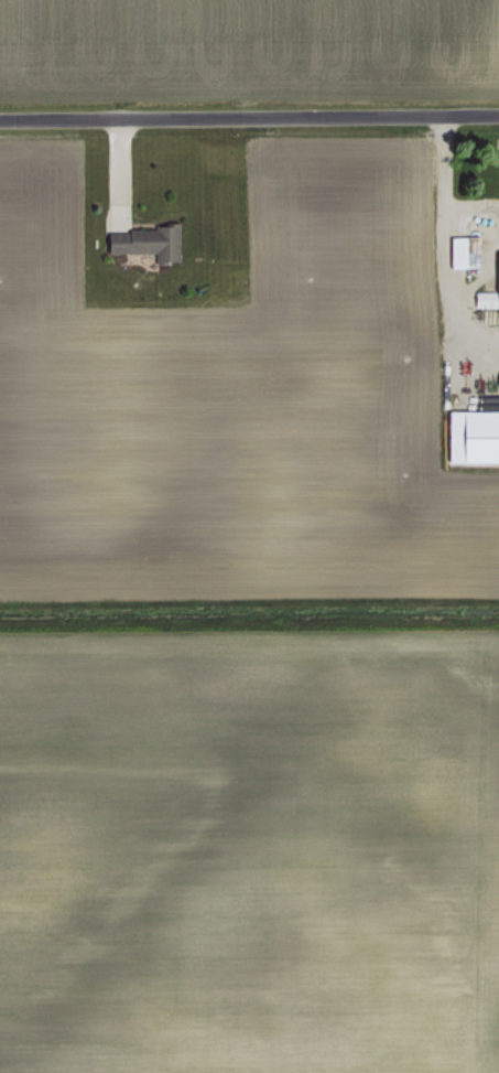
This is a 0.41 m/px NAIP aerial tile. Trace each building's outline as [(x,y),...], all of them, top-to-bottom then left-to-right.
[(153,251),(153,261),(177,260),(176,225),(126,227),(126,234),(107,235),(108,253),(153,251)] [(479,267),(478,235),(447,236),(448,268),(479,267)] [(496,324),(498,324),(498,250),(495,250),(494,291),(472,291),(472,307),(497,307),(496,324)] [(446,460),(498,460),(498,409),(498,383),(482,383),(482,409),(446,409),(446,460)]
